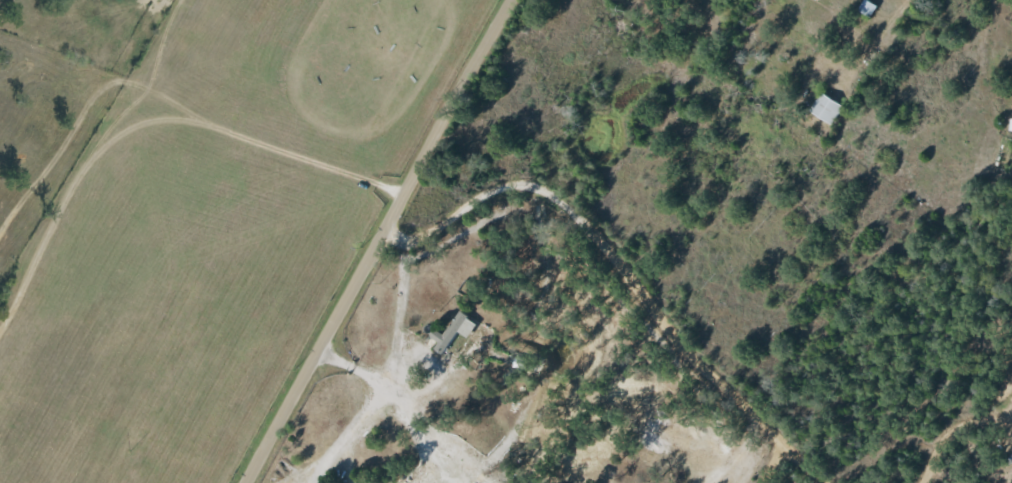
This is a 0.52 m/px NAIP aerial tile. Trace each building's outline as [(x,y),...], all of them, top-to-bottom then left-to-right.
[(875,4),(865,0),(862,0),(857,12),(869,17),(875,4)] [(809,115),(833,124),(841,103),(816,94),(809,115)] [(476,323),(457,311),(442,336),(432,329),(427,336),(436,342),(432,349),(442,355),(456,332),(466,338),(476,323)]
